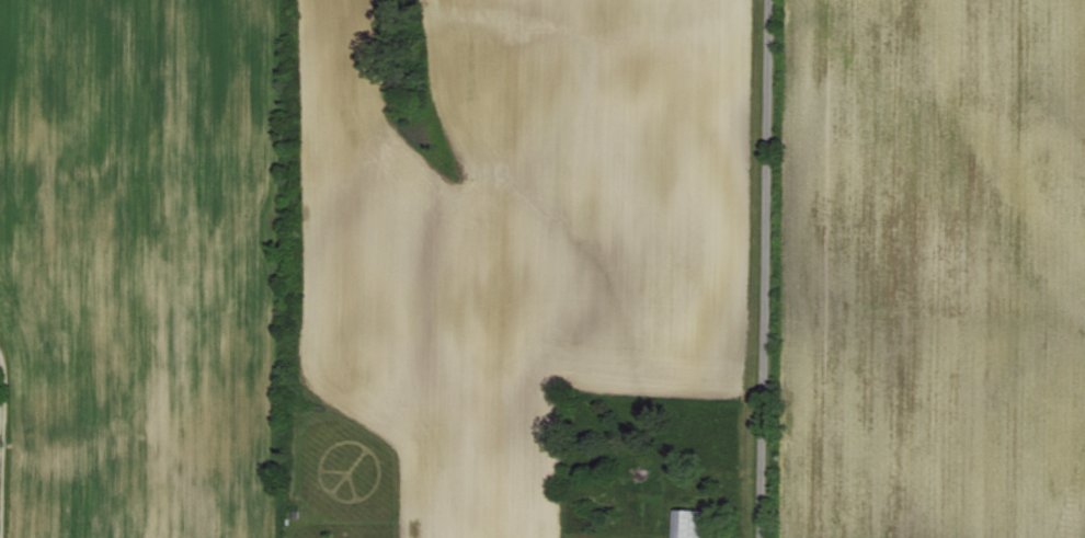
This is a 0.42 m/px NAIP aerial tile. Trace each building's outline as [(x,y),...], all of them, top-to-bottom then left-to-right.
[(709,513),(674,512),(673,537),(709,537),(709,513)]
